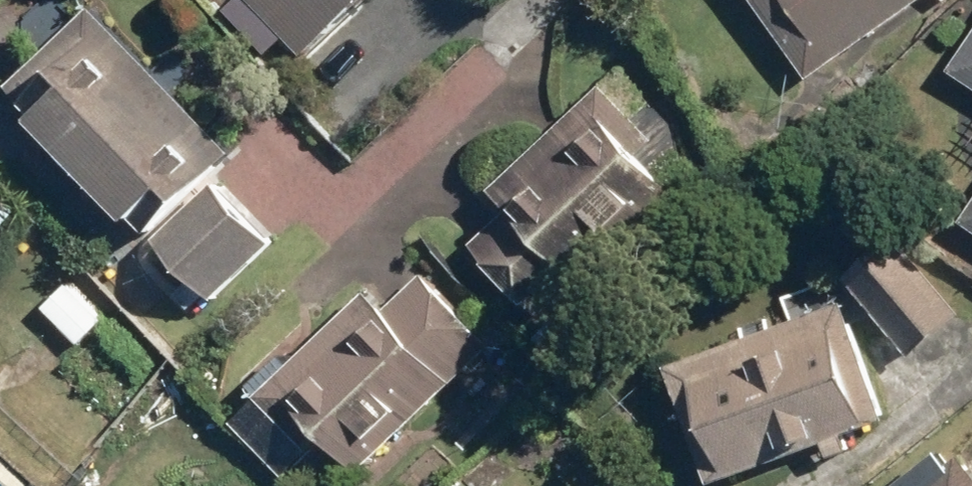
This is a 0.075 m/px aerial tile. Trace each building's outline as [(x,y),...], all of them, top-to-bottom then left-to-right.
[(222,12),(250,43),(268,26),(297,57),(360,0),(235,0),(222,12)] [(800,87),(923,0),(738,0),(800,87)] [(84,8),(0,88),(0,109),(133,247),(228,156),(84,8)] [(944,73),(971,92),(971,30),(944,73)] [(462,250),(534,325),(687,181),(599,89),(485,196),(502,213),(462,250)] [(211,185),(146,247),(204,308),(269,246),(211,185)] [(971,239),(971,204),(956,228),(971,239)] [(894,237),(839,282),(904,361),(959,316),(894,237)] [(277,357),(214,414),(280,485),(325,445),(355,476),(487,355),(416,278),(380,311),(364,293),(285,365),(277,357)] [(67,286),(39,313),(75,348),(102,320),(67,286)] [(660,370),(703,485),(710,485),(882,423),(839,305),(660,370)] [(922,485),(971,485),(971,476),(958,458),(922,485)]
